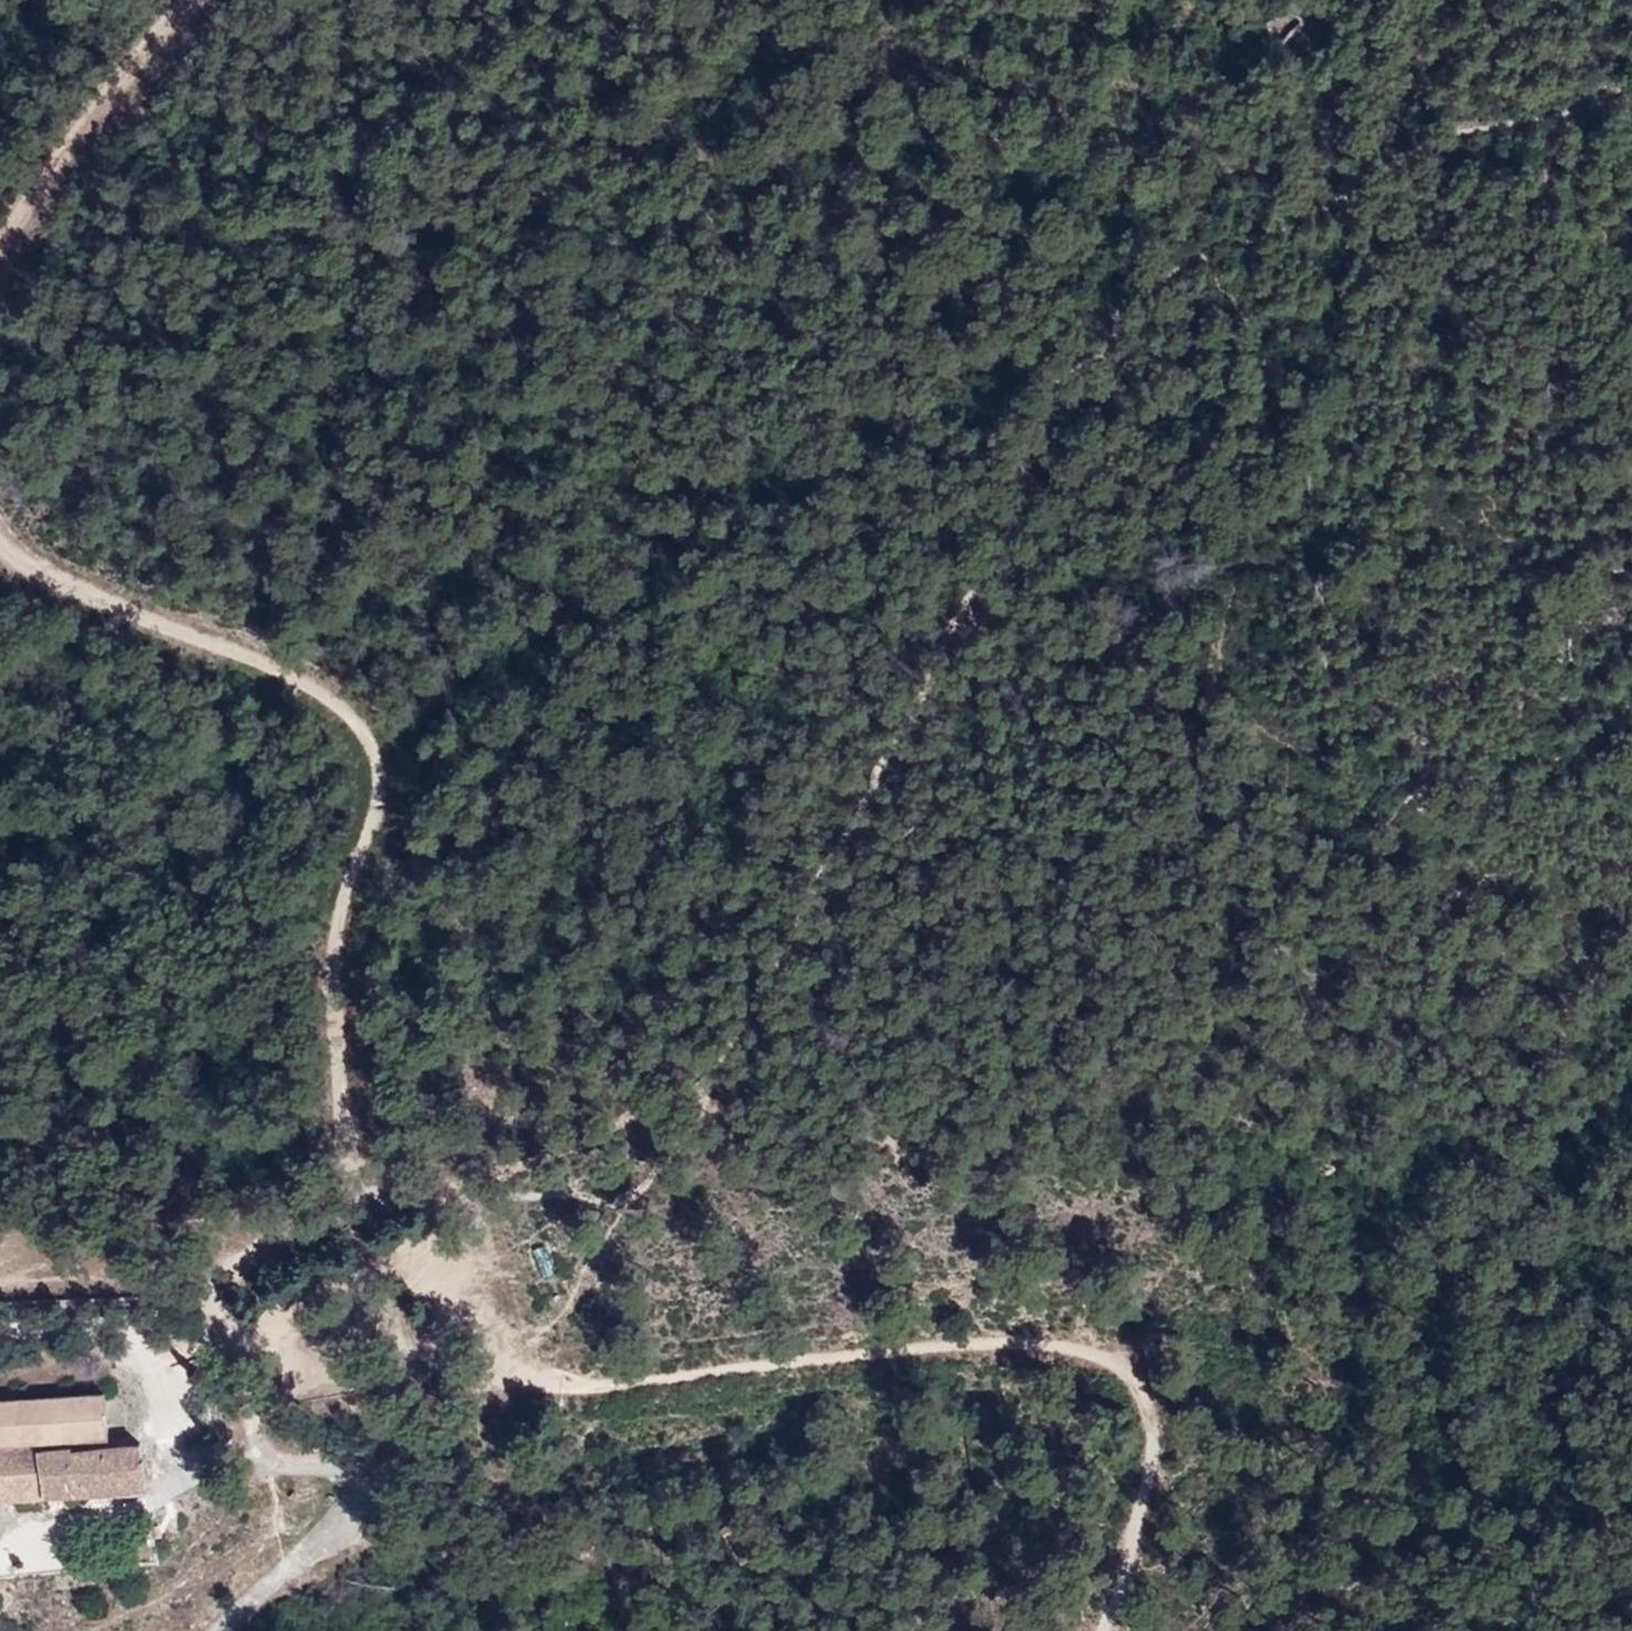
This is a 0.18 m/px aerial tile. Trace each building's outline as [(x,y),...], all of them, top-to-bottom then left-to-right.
[(0,1398),(0,1442),(106,1438),(105,1394),(0,1398)] [(33,1445),(0,1447),(0,1502),(40,1498),(34,1453),(33,1445)] [(149,1492),(142,1446),(77,1453),(76,1448),(34,1453),(40,1498),(149,1492)]
